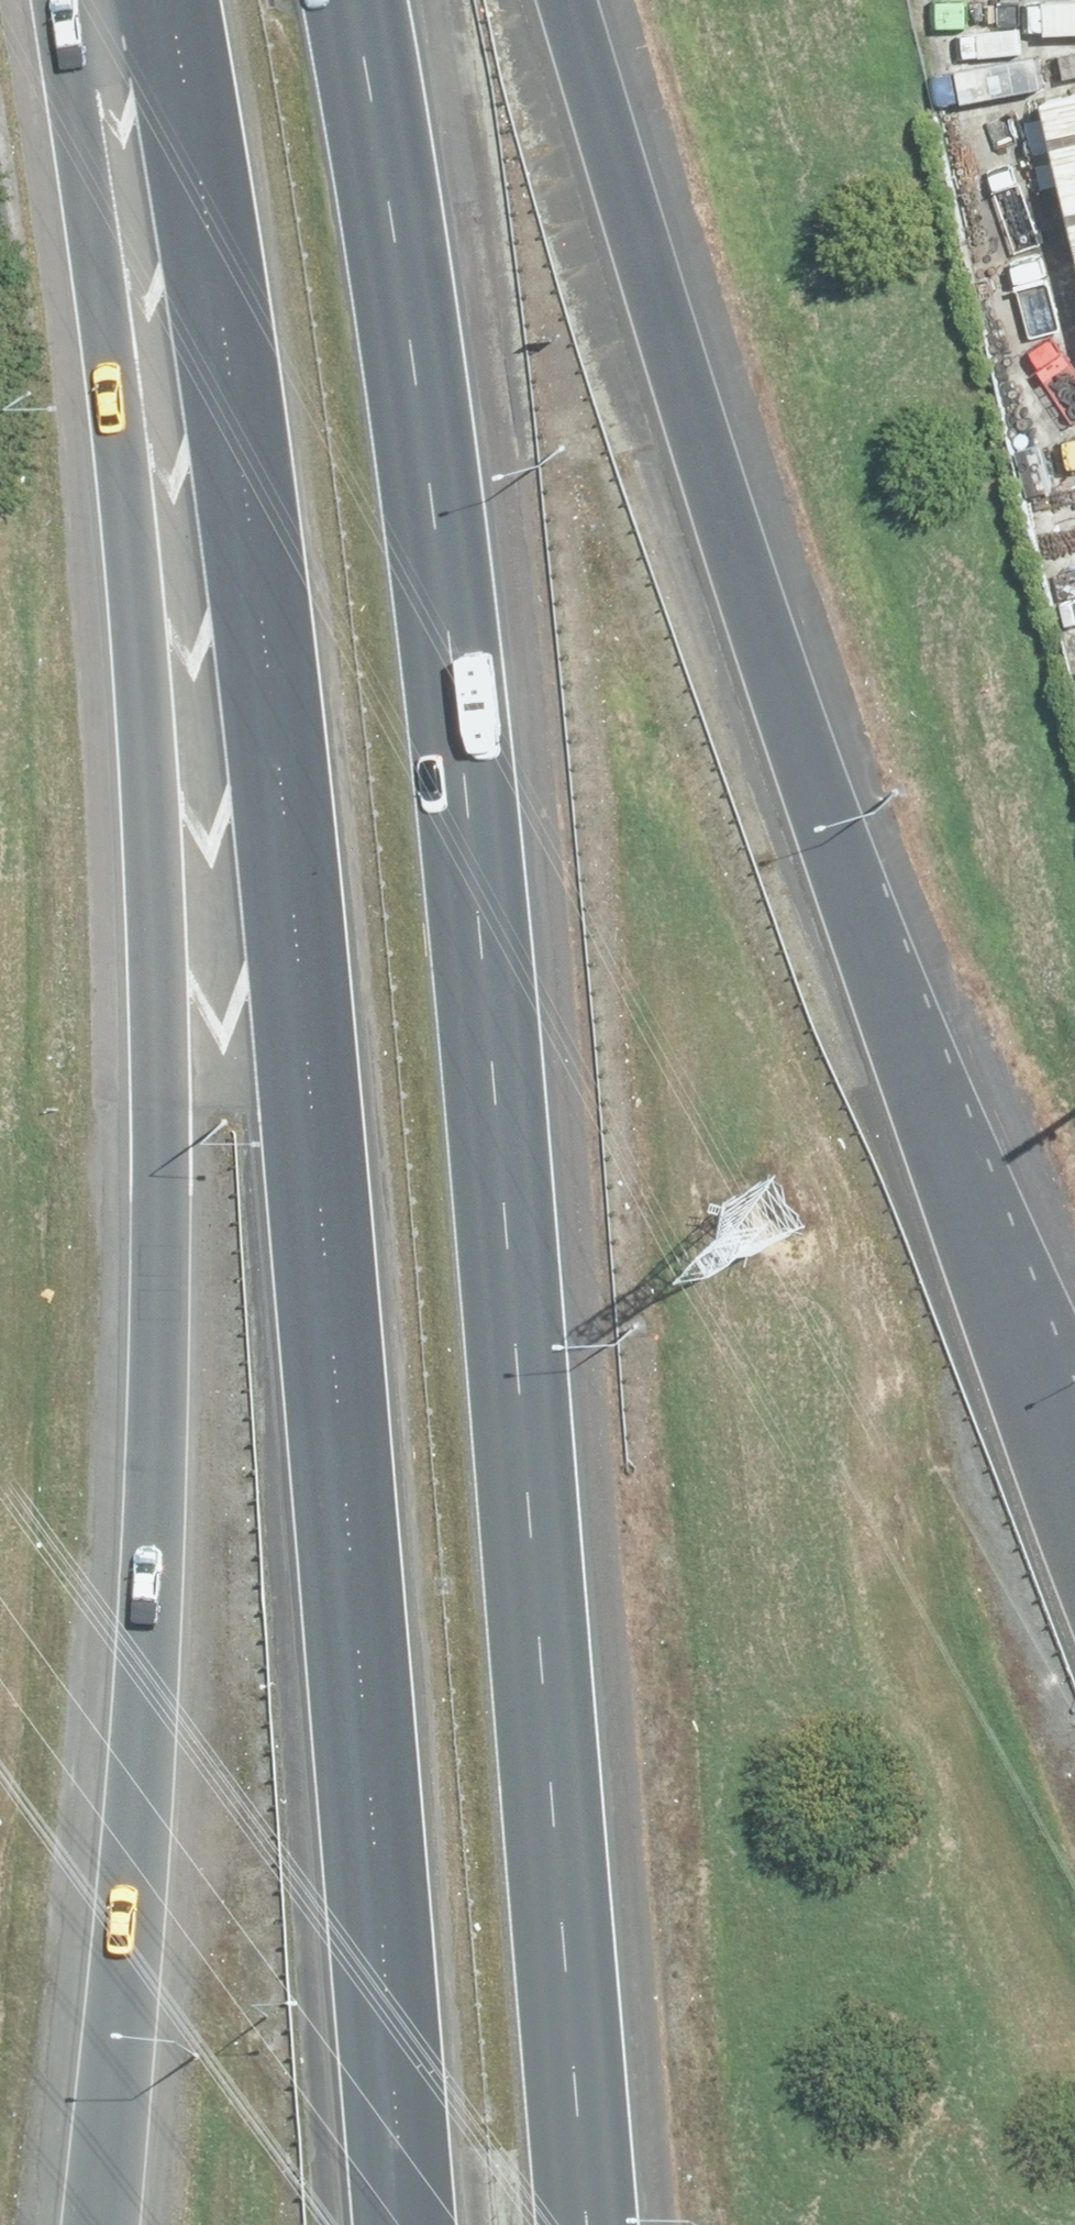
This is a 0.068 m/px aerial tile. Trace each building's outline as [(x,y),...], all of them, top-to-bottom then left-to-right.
[(1035,113),(1074,278),(1074,103),(1035,113)]
